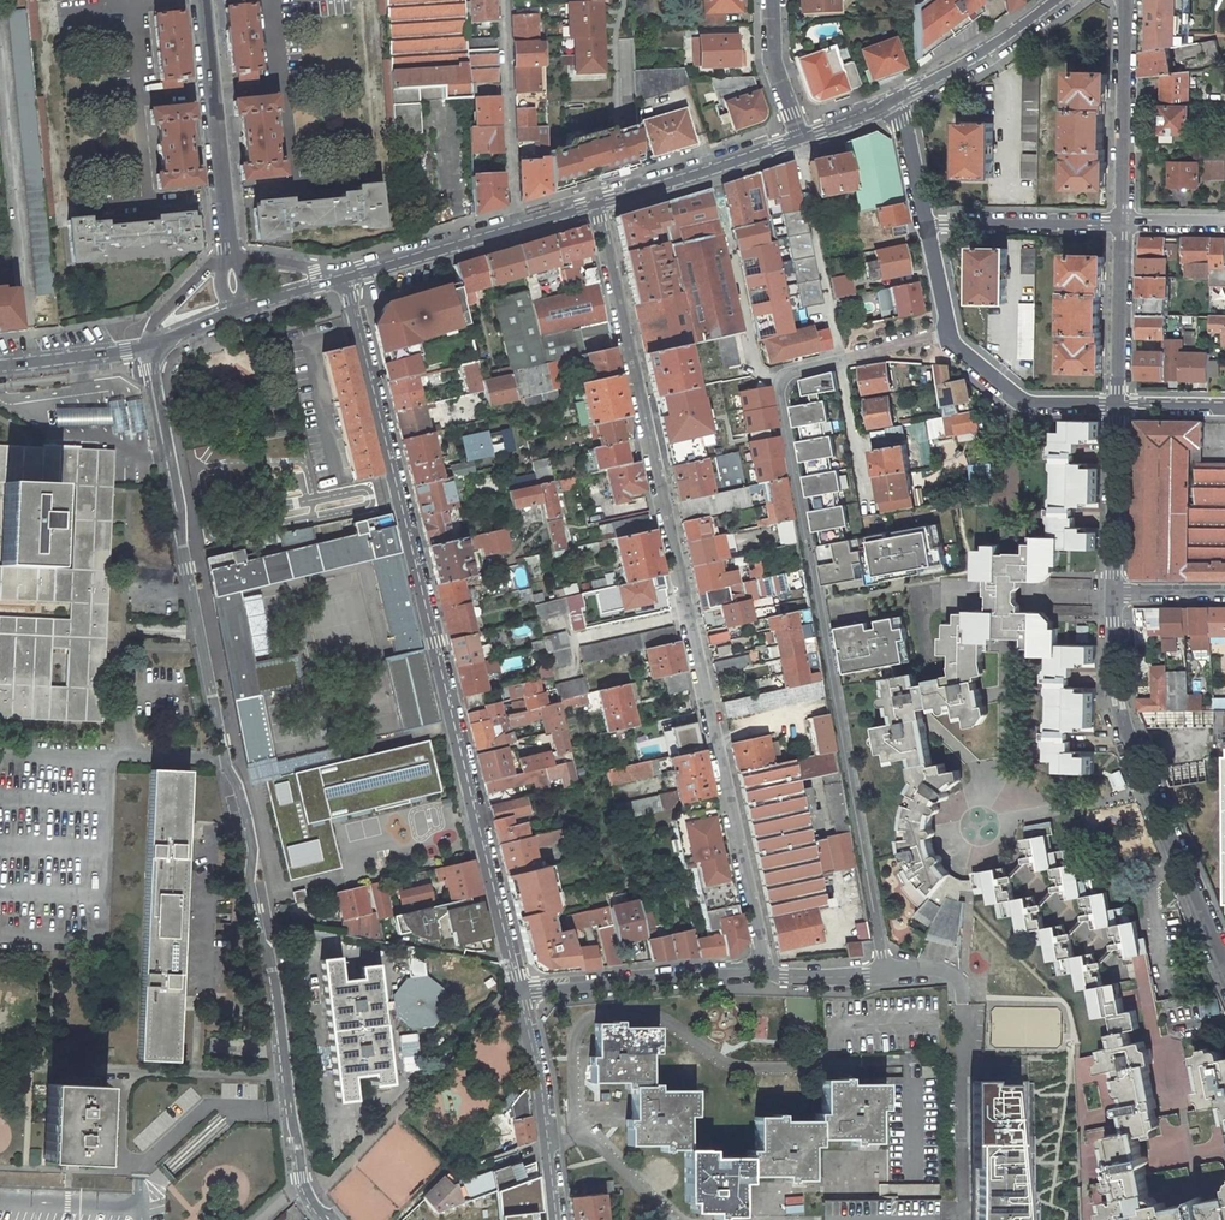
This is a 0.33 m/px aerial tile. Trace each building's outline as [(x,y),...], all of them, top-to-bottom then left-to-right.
[(29,41),(38,40),(36,14),(37,14),(35,0),(25,0),(29,41)] [(378,16),(387,15),(386,0),(377,0),(378,16)] [(387,15),(390,59),(395,135),(421,134),(419,101),(418,88),(440,87),(441,100),(468,98),(468,91),(466,51),(465,40),(464,23),(463,2),(463,0),(386,0),(387,15)] [(469,2),(471,23),(495,21),(494,0),(469,0),(469,2)] [(577,74),(606,72),(604,28),(599,28),(598,10),(603,10),(602,1),(609,1),(609,0),(580,0),(580,2),(569,2),(571,39),(576,38),(577,74)] [(704,10),(701,10),(701,26),(723,25),(723,13),(741,12),(741,0),(703,0),(704,10)] [(837,0),(800,0),(801,12),(801,16),(814,16),(814,11),(838,10),(837,0)] [(913,60),(977,14),(976,0),(919,0),(911,6),(913,60)] [(1007,14),(1023,3),(1023,0),(1005,0),(1007,14)] [(1144,52),(1170,47),(1184,46),(1186,45),(1189,45),(1190,25),(1186,25),(1186,13),(1190,13),(1190,0),(1145,0),(1144,52)] [(225,8),(225,9),(227,30),(226,30),(225,31),(227,51),(228,51),(229,51),(231,73),(232,73),(235,73),(236,85),(237,86),(254,84),(255,84),(254,71),(258,70),(255,42),(254,35),(255,34),(252,6),(251,6),(225,8)] [(26,9),(8,11),(36,295),(53,293),(26,9)] [(184,35),(183,35),(181,13),(180,13),(154,16),(156,44),(157,45),(158,51),(157,52),(160,80),(161,80),(162,80),(163,93),(164,93),(181,91),(182,91),(181,78),(186,78),(187,77),(185,56),(186,56),(186,55),(184,35)] [(513,15),(513,43),(538,42),(537,14),(513,15)] [(701,66),(701,67),(738,65),(742,65),(742,53),(738,53),(737,40),(717,41),(717,37),(699,38),(699,39),(701,66)] [(495,38),(465,40),(466,51),(496,49),(495,38)] [(861,51),(871,79),(904,67),(894,39),(861,51)] [(1205,57),(1186,60),(1188,72),(1191,71),(1203,70),(1224,62),(1216,39),(1202,42),(1205,57)] [(538,42),(513,43),(514,66),(539,65),(545,65),(544,42),(538,42)] [(1186,60),(1205,57),(1202,42),(1189,45),(1186,45),(1184,46),(1186,60)] [(1144,52),(1144,77),(1164,76),(1175,74),(1174,73),(1170,47),(1144,52)] [(833,48),(798,60),(809,93),(811,96),(813,98),(815,100),(819,100),(861,85),(852,62),(839,66),(833,48)] [(496,49),(466,51),(468,91),(474,90),(474,81),(498,80),(496,49)] [(395,148),(395,135),(390,59),(382,60),(389,169),(397,168),(395,148)] [(539,65),(514,66),(516,93),(540,92),(539,65)] [(905,71),(904,67),(871,79),(873,83),(905,71)] [(683,68),(634,70),(636,102),(689,84),(683,68)] [(1023,140),(1039,140),(1041,69),(1025,69),(1023,140)] [(1164,108),(1190,108),(1191,71),(1188,72),(1174,73),(1175,74),(1164,76),(1164,108)] [(1069,188),(1106,189),(1107,163),(1105,163),(1105,150),(1103,150),(1104,114),(1105,114),(1106,101),(1108,101),(1108,74),(1070,74),(1070,111),(1068,111),(1067,151),(1069,151),(1069,188)] [(752,76),(710,78),(719,104),(723,102),(727,114),(730,121),(733,130),(757,122),(763,109),(752,76)] [(441,100),(440,87),(418,88),(419,101),(441,100)] [(43,97),(35,97),(46,206),(53,205),(43,97)] [(276,111),(274,97),(235,101),(234,101),(236,115),(236,116),(242,115),(247,164),(241,165),(241,166),(242,179),(243,180),(282,176),(282,175),(281,161),(280,161),(275,161),(273,142),(274,142),(274,141),(273,132),(272,132),(269,112),(275,112),(276,111)] [(498,97),(474,98),(476,127),(500,126),(498,97)] [(190,106),(151,110),(150,110),(152,124),(153,125),(158,124),(160,144),(159,144),(158,145),(159,153),(160,154),(161,154),(163,173),(158,174),(157,175),(159,189),(198,185),(198,184),(197,171),(196,170),(191,171),(186,121),(191,121),(192,120),(190,106)] [(1189,133),(1190,133),(1190,108),(1164,108),(1163,143),(1177,143),(1177,139),(1177,133),(1189,133)] [(517,110),(517,128),(534,127),(533,109),(517,110)] [(685,109),(642,121),(652,156),(678,149),(678,150),(693,146),(693,144),(695,144),(685,109)] [(727,114),(719,116),(721,124),(730,121),(727,114)] [(958,178),(993,178),(993,123),(958,123),(958,178)] [(548,158),(550,187),(602,172),(603,174),(612,171),(611,167),(621,165),(622,172),(639,167),(637,124),(603,134),(602,130),(573,138),(570,144),(567,142),(565,145),(548,150),(549,158),(548,158)] [(476,127),(470,127),(471,151),(488,151),(501,150),(500,126),(476,127)] [(534,127),(517,128),(518,141),(537,140),(537,153),(538,153),(542,152),(543,159),(538,159),(538,161),(519,162),(520,201),(550,193),(550,187),(548,158),(549,158),(548,150),(547,126),(534,127)] [(875,208),(901,203),(888,139),(874,131),(845,143),(847,154),(854,190),(858,212),(860,212),(860,213),(875,210),(875,208)] [(395,148),(397,168),(397,175),(407,175),(405,147),(395,148)] [(1224,160),(1224,147),(1196,147),(1196,159),(1206,160),(1224,160)] [(488,151),(471,151),(472,176),(490,175),(488,151)] [(817,197),(854,190),(847,154),(809,161),(817,197)] [(1022,178),(1038,178),(1039,154),(1023,154),(1022,178)] [(1206,160),(1206,179),(1224,179),(1224,160),(1206,160)] [(792,161),(759,172),(765,199),(772,198),(797,194),(792,161)] [(1170,186),(1198,187),(1199,163),(1170,162),(1170,186)] [(604,177),(622,172),(621,165),(611,167),(612,171),(603,174),(604,177)] [(550,187),(550,193),(570,187),(569,184),(591,177),(592,180),(604,177),(603,174),(602,172),(550,187)] [(759,172),(740,179),(751,224),(733,228),(738,250),(739,250),(773,241),(769,221),(768,215),(765,199),(759,172)] [(472,176),(474,215),(503,207),(504,206),(502,176),(501,175),(490,175),(472,176)] [(740,179),(723,184),(733,228),(751,224),(740,179)] [(370,228),(382,227),(378,184),(357,187),(358,194),(351,195),(351,193),(341,194),(342,199),(290,205),(289,200),(256,203),(257,208),(253,209),(257,240),(269,239),(268,234),(285,233),(284,223),(307,220),(307,225),(329,223),(329,218),(352,215),(353,225),(370,224),(370,228)] [(743,333),(721,235),(710,189),(662,203),(668,229),(671,243),(674,259),(678,276),(682,293),(694,344),(718,339),(733,335),(743,333)] [(793,210),(792,201),(776,204),(772,198),(765,199),(768,215),(793,210)] [(662,203),(614,217),(622,253),(653,246),(652,244),(662,241),(663,244),(671,243),(668,229),(662,203)] [(907,234),(905,224),(901,203),(875,208),(875,210),(879,230),(891,227),(893,237),(907,234)] [(769,221),(773,241),(788,310),(805,307),(822,303),(803,208),(793,210),(768,215),(769,221)] [(837,217),(839,230),(863,225),(860,213),(860,212),(858,212),(837,217)] [(88,218),(67,220),(72,263),(84,261),(83,257),(100,255),(99,245),(122,243),(122,248),(145,246),(144,241),(167,238),(168,248),(185,247),(185,251),(197,250),(194,219),(191,219),(190,214),(157,217),(158,222),(106,227),(105,222),(95,223),(95,225),(89,226),(88,218)] [(592,256),(586,226),(552,236),(559,263),(570,260),(579,258),(592,256)] [(863,238),(861,232),(849,235),(850,242),(861,239),(861,238),(863,238)] [(861,239),(864,253),(865,252),(874,251),(874,250),(879,249),(876,235),(863,238),(861,238),(861,239)] [(552,236),(517,246),(524,276),(534,272),(559,265),(559,263),(552,236)] [(1141,238),(1141,276),(1168,277),(1168,260),(1179,260),(1179,245),(1165,246),(1165,238),(1141,238)] [(1211,278),(1211,262),(1212,238),(1184,238),(1184,262),(1189,262),(1199,262),(1199,278),(1211,278)] [(1212,238),(1211,262),(1211,278),(1211,286),(1224,286),(1224,239),(1212,238)] [(773,241),(739,250),(757,341),(762,340),(793,331),(788,310),(773,241)] [(664,261),(674,259),(671,243),(663,244),(660,245),(664,261)] [(880,278),(881,280),(909,273),(903,244),(879,249),(874,250),(874,251),(877,261),(867,262),(866,263),(868,271),(871,271),(878,269),(880,278)] [(653,246),(622,253),(634,304),(672,296),(668,278),(678,276),(674,259),(664,261),(660,245),(653,246)] [(490,286),(524,276),(517,246),(483,256),(490,286)] [(972,303),(1008,303),(1008,248),(972,248),(972,303)] [(1022,274),(1036,274),(1037,249),(1023,248),(1022,274)] [(874,251),(865,252),(867,262),(877,261),(874,251)] [(1103,282),(1105,282),(1105,256),(1067,255),(1066,293),(1065,293),(1064,333),(1066,333),(1065,370),(1102,371),(1104,344),(1102,344),(1102,331),(1100,331),(1101,295),(1102,295),(1103,282)] [(454,265),(461,295),(473,291),(490,286),(483,256),(454,265)] [(570,260),(572,269),(560,271),(566,293),(573,292),(572,287),(579,286),(575,268),(578,268),(578,264),(580,264),(579,258),(570,260)] [(1199,278),(1199,262),(1189,262),(1189,278),(1199,278)] [(539,336),(607,322),(598,283),(595,268),(586,270),(584,272),(585,277),(583,277),(585,284),(579,286),(572,287),(573,292),(566,293),(542,299),(530,301),(539,336)] [(880,278),(878,269),(871,271),(873,278),(875,279),(880,278)] [(534,272),(524,276),(528,290),(530,301),(542,299),(537,283),(534,272)] [(672,296),(682,293),(678,276),(668,278),(672,296)] [(849,276),(831,280),(834,299),(853,295),(849,276)] [(1168,277),(1141,276),(1140,314),(1167,315),(1168,277)] [(891,287),(897,318),(921,313),(915,282),(891,287)] [(891,287),(879,290),(884,319),(890,318),(890,319),(897,318),(891,287)] [(11,325),(11,323),(19,322),(16,290),(0,291),(0,326),(11,325)] [(528,290),(493,301),(510,368),(511,373),(546,364),(539,336),(530,301),(528,290)] [(875,291),(880,320),(884,319),(879,290),(875,291)] [(473,291),(461,295),(464,307),(471,303),(474,298),(473,291)] [(634,304),(645,355),(687,345),(687,346),(694,344),(682,293),(672,296),(634,304)] [(1019,359),(1035,359),(1036,304),(1020,304),(1019,359)] [(805,307),(788,310),(793,331),(809,327),(805,307)] [(1167,315),(1140,314),(1139,339),(1166,339),(1167,315)] [(1211,316),(1211,317),(1210,331),(1223,331),(1223,346),(1224,346),(1224,316),(1211,316)] [(20,331),(19,322),(11,323),(11,325),(0,326),(0,333),(20,331)] [(607,322),(539,336),(546,364),(558,362),(577,358),(576,357),(573,340),(580,338),(609,333),(607,322)] [(768,363),(818,351),(814,334),(812,326),(809,327),(793,331),(762,340),(768,363)] [(814,334),(818,351),(831,348),(827,330),(814,334)] [(724,369),(740,366),(733,335),(718,339),(724,369)] [(584,355),(584,354),(580,338),(573,340),(576,357),(584,355)] [(1183,352),(1183,339),(1166,339),(1165,352),(1139,352),(1138,379),(1181,380),(1182,353),(1183,352)] [(645,355),(655,397),(697,388),(697,386),(687,346),(687,345),(645,355)] [(354,481),(380,475),(348,346),(322,352),(354,481)] [(579,384),(618,374),(613,348),(584,354),(584,355),(576,357),(577,358),(581,377),(577,377),(579,384)] [(1182,353),(1181,380),(1209,381),(1209,376),(1210,361),(1210,353),(1183,352),(1182,353)] [(470,394),(484,392),(482,383),(478,359),(464,365),(470,394)] [(1218,377),(1218,362),(1210,361),(1209,376),(1218,377)] [(512,376),(517,400),(522,398),(556,390),(564,388),(558,362),(546,364),(511,373),(512,376)] [(864,393),(891,389),(886,363),(860,367),(864,393)] [(951,383),(948,366),(936,365),(942,406),(970,401),(966,380),(951,383)] [(499,379),(512,376),(511,373),(510,368),(498,371),(499,379)] [(442,378),(440,370),(426,374),(429,384),(435,383),(434,379),(442,378)] [(820,531),(822,545),(851,539),(848,525),(846,509),(851,509),(850,504),(845,505),(842,491),(839,475),(845,474),(844,469),(838,470),(836,456),(833,440),(838,439),(837,434),(832,435),(830,421),(827,405),(826,400),(821,401),(819,393),(839,390),(836,375),(830,376),(829,373),(807,378),(812,403),(806,404),(791,407),(794,421),(799,420),(801,426),(803,440),(797,441),(800,456),(806,455),(807,461),(810,475),(804,476),(806,491),(812,489),(813,496),(816,510),(810,511),(813,525),(819,524),(820,531)] [(628,417),(618,374),(579,384),(583,402),(588,425),(589,426),(594,425),(628,417)] [(395,412),(423,405),(416,376),(388,382),(395,412)] [(516,400),(517,400),(512,376),(499,379),(494,380),(482,383),(484,392),(487,406),(516,400)] [(807,378),(802,380),(806,404),(812,403),(807,378)] [(701,425),(692,427),(694,435),(697,435),(703,434),(731,427),(728,416),(721,381),(697,386),(697,388),(700,399),(698,399),(700,405),(701,405),(703,414),(699,415),(701,425)] [(724,384),(725,390),(741,387),(739,381),(724,384)] [(558,399),(556,390),(522,398),(517,400),(516,400),(518,406),(524,404),(525,407),(558,399)] [(865,401),(869,428),(893,424),(889,397),(865,401)] [(588,425),(583,402),(574,404),(579,427),(588,425)] [(832,404),(827,405),(830,421),(835,420),(832,404)] [(395,412),(402,440),(430,433),(423,405),(395,412)] [(957,407),(942,410),(943,417),(952,415),(958,414),(957,407)] [(777,436),(771,414),(753,417),(751,412),(739,415),(746,442),(777,436)] [(976,430),(974,412),(958,414),(952,415),(954,433),(976,430)] [(628,417),(594,425),(598,446),(623,441),(621,432),(631,430),(628,417)] [(1085,438),(1095,439),(1095,421),(1063,420),(1062,432),(1057,432),(1057,441),(1056,441),(1052,444),(1049,447),(1050,451),(1050,453),(1054,453),(1054,459),(1053,464),(1051,464),(1051,469),(1053,472),(1057,475),(1058,475),(1058,484),(1094,485),(1094,468),(1085,468),(1085,464),(1076,463),(1074,462),(1075,452),(1077,452),(1077,442),(1085,443),(1085,438)] [(1203,447),(1204,422),(1138,421),(1134,578),(1224,579),(1224,464),(1202,464),(1191,464),(1191,447),(1203,447)] [(589,426),(593,448),(598,446),(594,425),(589,426)] [(888,440),(904,437),(902,425),(886,428),(888,440)] [(261,435),(263,442),(306,433),(305,427),(261,435)] [(510,430),(501,431),(506,452),(514,450),(510,430)] [(409,466),(438,459),(431,433),(430,433),(402,440),(409,466)] [(467,460),(492,455),(487,433),(462,438),(467,460)] [(699,446),(697,435),(694,435),(665,442),(667,453),(674,451),(677,464),(702,459),(700,453),(704,452),(703,445),(699,446)] [(777,436),(746,442),(749,451),(779,445),(777,436)] [(838,439),(833,440),(836,456),(841,455),(838,439)] [(628,463),(623,441),(598,446),(593,448),(592,448),(598,470),(606,468),(628,463)] [(58,485),(75,486),(71,569),(54,568),(2,566),(0,565),(0,600),(70,603),(69,619),(0,616),(0,718),(102,722),(113,487),(96,486),(97,452),(80,452),(80,448),(81,446),(43,444),(43,447),(41,484),(58,485)] [(873,450),(877,476),(908,471),(910,471),(906,444),(873,450)] [(5,483),(22,483),(24,446),(0,445),(0,482),(5,483)] [(22,483),(41,484),(43,447),(33,446),(24,446),(22,483)] [(1191,464),(1202,464),(1203,447),(1191,447),(1191,464)] [(96,486),(113,487),(114,450),(80,448),(80,452),(97,452),(96,486)] [(1044,459),(1054,459),(1054,453),(1050,453),(1050,451),(1044,450),(1044,459)] [(737,452),(714,457),(720,482),(708,484),(711,494),(745,487),(743,482),(737,452)] [(554,481),(548,458),(531,462),(535,475),(537,485),(551,481),(554,481)] [(414,487),(443,480),(442,476),(438,459),(409,466),(414,487)] [(678,502),(711,494),(708,484),(703,459),(702,459),(677,464),(670,466),(678,502)] [(644,491),(638,461),(628,463),(606,468),(614,504),(628,501),(627,495),(644,491)] [(453,477),(474,472),(472,463),(451,468),(453,477)] [(993,465),(969,464),(969,478),(992,479),(993,465)] [(877,476),(883,513),(914,507),(908,471),(877,476)] [(845,474),(839,475),(842,491),(847,490),(845,474)] [(522,478),(524,488),(537,485),(535,475),(522,478)] [(579,486),(577,475),(560,479),(561,484),(562,490),(579,486)] [(777,523),(792,520),(785,477),(757,484),(756,484),(757,489),(762,487),(764,494),(771,493),(774,512),(767,514),(768,519),(757,521),(758,527),(777,523)] [(443,480),(414,487),(421,516),(458,508),(450,478),(446,479),(443,480)] [(502,496),(509,494),(508,491),(506,481),(499,482),(502,496)] [(545,519),(559,516),(551,481),(537,485),(541,502),(545,519)] [(22,483),(5,483),(2,566),(54,568),(58,485),(41,484),(22,483)] [(1060,549),(1092,549),(1093,532),(1083,532),(1083,527),(1075,527),(1075,517),(1073,517),(1073,507),(1076,507),(1076,506),(1084,506),(1084,502),(1093,502),(1094,485),(1058,484),(1057,494),(1056,494),(1053,497),(1050,499),(1050,506),(1053,507),(1053,510),(1052,515),(1047,515),(1047,518),(1047,521),(1051,524),(1054,528),(1056,528),(1056,537),(1060,537),(1060,549)] [(513,509),(541,502),(537,485),(524,488),(508,491),(509,494),(509,496),(512,505),(513,509)] [(682,520),(749,505),(746,493),(745,487),(711,494),(678,502),(682,520)] [(470,504),(473,504),(470,491),(464,492),(467,505),(470,504)] [(767,514),(774,512),(771,493),(764,494),(767,514)] [(990,506),(990,493),(977,496),(977,506),(990,506)] [(498,499),(500,507),(512,505),(509,496),(498,499)] [(428,546),(452,540),(448,523),(473,517),(470,504),(467,505),(458,508),(421,516),(428,546)] [(585,516),(601,513),(599,506),(584,509),(585,516)] [(851,509),(846,509),(848,525),(854,525),(851,509)] [(1043,518),(1047,518),(1047,515),(1052,515),(1053,510),(1043,509),(1043,518)] [(587,524),(602,521),(601,513),(585,516),(587,524)] [(603,541),(615,538),(653,529),(650,514),(599,526),(603,541)] [(398,552),(392,526),(388,515),(352,524),(355,535),(314,546),(310,528),(279,535),(283,553),(243,563),(241,551),(206,559),(213,597),(240,591),(371,559),(398,552)] [(706,518),(710,536),(717,535),(716,528),(713,529),(711,518),(710,517),(706,518)] [(706,518),(682,523),(686,542),(710,536),(706,518)] [(553,552),(567,549),(559,519),(546,522),(552,546),(553,552)] [(777,523),(782,546),(783,546),(797,543),(792,520),(777,523)] [(816,546),(824,585),(841,582),(867,577),(881,575),(893,572),(892,565),(901,564),(903,571),(922,567),(920,560),(944,556),(938,524),(851,539),(822,545),(816,546)] [(486,555),(510,551),(505,528),(472,536),(474,543),(483,541),(486,555)] [(626,583),(663,575),(653,529),(615,538),(626,583)] [(710,536),(712,545),(721,543),(719,534),(717,535),(710,536)] [(686,542),(692,567),(715,561),(712,545),(710,536),(686,542)] [(1056,537),(1051,537),(1038,536),(1037,544),(1033,544),(1029,544),(1029,553),(1020,553),(1008,553),(1008,554),(1008,559),(1000,559),(1000,573),(1018,574),(1017,580),(1022,580),(1046,581),(1055,572),(1055,565),(1060,565),(1060,549),(1060,537),(1056,537)] [(247,550),(263,547),(262,538),(246,541),(247,550)] [(463,578),(472,576),(465,546),(464,540),(463,538),(452,540),(428,546),(437,584),(463,578)] [(589,554),(600,552),(597,542),(586,544),(589,554)] [(725,559),(721,543),(712,545),(715,561),(725,559)] [(797,543),(783,546),(785,553),(788,573),(792,572),(802,570),(797,543)] [(1029,544),(1020,543),(1020,553),(1029,553),(1029,544)] [(581,545),(572,547),(575,557),(584,555),(581,545)] [(785,553),(783,546),(782,546),(775,548),(776,555),(785,553)] [(567,549),(553,552),(555,558),(556,563),(571,560),(568,548),(567,549)] [(383,605),(409,598),(398,552),(371,559),(383,605)] [(547,560),(555,558),(553,552),(546,554),(547,560)] [(526,564),(526,566),(541,562),(539,555),(524,558),(526,564)] [(771,556),(747,561),(750,581),(775,576),(771,556)] [(944,556),(920,560),(922,567),(946,563),(944,556)] [(718,574),(727,572),(725,559),(715,561),(718,574)] [(715,561),(692,567),(698,593),(721,587),(740,583),(737,570),(727,572),(718,574),(715,561)] [(901,564),(892,565),(893,572),(903,571),(901,564)] [(516,588),(529,586),(526,566),(514,568),(516,588)] [(789,592),(796,590),(792,572),(788,573),(785,573),(789,592)] [(607,588),(616,585),(613,573),(604,575),(605,579),(607,588)] [(721,587),(698,593),(702,611),(721,606),(721,605),(748,599),(748,600),(751,600),(760,598),(789,592),(785,573),(775,576),(750,581),(740,583),(721,587)] [(1018,574),(1000,573),(1000,580),(988,579),(987,595),(990,595),(990,611),(999,611),(999,613),(1015,614),(1016,611),(1021,611),(1021,605),(1017,601),(1018,590),(1022,586),(1022,580),(1017,580),(1018,574)] [(651,588),(665,585),(663,575),(626,583),(616,585),(607,588),(597,590),(601,606),(613,603),(615,609),(624,607),(624,608),(654,601),(651,588)] [(881,575),(867,577),(869,584),(882,582),(881,575)] [(867,577),(841,582),(842,589),(869,584),(867,577)] [(463,578),(437,584),(443,608),(469,603),(473,602),(470,592),(466,593),(463,578)] [(607,588),(605,579),(592,582),(594,590),(595,590),(597,590),(607,588)] [(565,596),(580,593),(578,584),(563,587),(565,596)] [(521,597),(532,595),(531,588),(519,590),(521,597)] [(800,599),(807,598),(805,588),(798,589),(800,599)] [(220,633),(247,628),(240,591),(213,597),(220,633)] [(542,592),(532,595),(535,604),(544,602),(542,592)] [(242,597),(254,657),(272,653),(260,594),(242,597)] [(538,620),(569,612),(568,611),(565,597),(544,602),(535,604),(538,620)] [(383,605),(393,646),(419,640),(409,598),(383,605)] [(750,610),(748,600),(748,599),(721,605),(721,606),(726,627),(752,621),(750,610)] [(474,633),(477,633),(470,607),(469,603),(443,608),(450,639),(474,633)] [(615,609),(613,603),(601,606),(602,612),(615,609)] [(1134,608),(1135,622),(1148,622),(1147,608),(1134,608)] [(1148,622),(1149,636),(1165,635),(1163,608),(1147,608),(1148,622)] [(1165,635),(1187,635),(1186,632),(1186,608),(1163,608),(1165,635)] [(1210,608),(1186,608),(1186,632),(1211,632),(1210,608)] [(1210,608),(1211,632),(1211,635),(1224,635),(1224,608),(1210,608)] [(573,632),(585,629),(581,609),(568,611),(569,612),(573,632)] [(801,611),(804,624),(811,622),(809,609),(801,611)] [(994,642),(994,637),(998,637),(999,613),(999,611),(990,611),(976,610),(976,613),(967,613),(958,612),(958,623),(947,623),(947,637),(946,654),(952,654),(956,654),(955,666),(952,666),(951,666),(953,675),(945,676),(945,678),(946,686),(954,684),(967,682),(976,680),(979,679),(978,676),(977,671),(981,670),(979,662),(983,661),(984,651),(984,642),(987,642),(994,642)] [(1015,614),(999,613),(998,637),(1009,638),(1017,638),(1025,638),(1024,648),(1029,648),(1033,648),(1033,655),(1048,656),(1053,656),(1058,656),(1058,628),(1054,628),(1054,621),(1045,612),(1021,611),(1016,611),(1015,614)] [(773,631),(797,625),(795,612),(766,618),(769,631),(773,631)] [(904,615),(896,617),(898,628),(906,627),(904,615)] [(896,617),(832,629),(840,674),(906,662),(902,640),(908,639),(906,627),(898,628),(896,617)] [(776,645),(800,639),(797,625),(773,631),(776,645)] [(678,641),(675,627),(581,648),(584,662),(645,648),(678,641)] [(254,664),(247,628),(220,633),(246,762),(273,757),(261,696),(303,687),(296,656),(254,664)] [(806,638),(814,636),(813,629),(808,629),(804,630),(806,638)] [(550,667),(572,662),(565,632),(543,638),(544,640),(546,646),(550,667)] [(457,667),(480,661),(474,633),(450,639),(457,667)] [(712,638),(714,644),(727,641),(726,635),(712,638)] [(1203,677),(1212,677),(1211,635),(1203,635),(1203,677)] [(776,645),(780,659),(817,651),(814,636),(806,638),(800,639),(776,645)] [(1177,638),(1165,638),(1166,650),(1178,650),(1177,638)] [(755,649),(766,647),(764,639),(753,642),(755,649)] [(908,639),(902,640),(906,662),(912,661),(908,639)] [(395,656),(421,650),(419,640),(393,646),(395,656)] [(528,644),(530,650),(546,646),(544,640),(528,644)] [(666,676),(685,672),(678,641),(645,648),(652,678),(666,676)] [(771,661),(780,659),(776,645),(768,646),(771,661)] [(1090,663),(1090,645),(1058,645),(1058,656),(1053,656),(1053,665),(1048,668),(1045,671),(1045,675),(1045,678),(1049,678),(1049,683),(1049,686),(1047,686),(1046,693),(1048,696),(1052,699),(1053,699),(1053,709),(1089,709),(1089,692),(1080,691),(1080,687),(1071,687),(1069,686),(1070,676),(1072,676),(1072,666),(1080,666),(1080,662),(1090,663)] [(410,729),(438,722),(421,650),(395,656),(385,658),(402,731),(410,729)] [(780,659),(783,673),(805,668),(812,667),(819,665),(817,651),(780,659)] [(501,660),(504,672),(524,667),(522,656),(501,660)] [(715,673),(746,667),(744,657),(713,663),(715,673)] [(480,661),(457,667),(463,697),(483,692),(487,691),(480,661)] [(981,670),(977,671),(978,676),(986,674),(983,661),(979,662),(981,670)] [(807,673),(805,668),(783,673),(782,674),(785,688),(822,680),(819,665),(812,667),(813,672),(807,673)] [(1169,711),(1167,671),(1167,667),(1152,667),(1154,699),(1137,699),(1138,711),(1169,711)] [(1189,710),(1188,698),(1187,670),(1167,671),(1169,711),(1189,710)] [(669,693),(688,689),(685,672),(666,676),(669,693)] [(924,718),(922,709),(931,707),(927,684),(917,685),(916,673),(899,676),(884,679),(885,688),(884,688),(886,697),(891,696),(892,705),(887,706),(889,715),(892,714),(893,723),(924,718)] [(778,690),(785,688),(782,674),(775,675),(778,690)] [(1039,683),(1049,683),(1049,678),(1045,678),(1045,675),(1039,674),(1039,683)] [(606,689),(622,685),(620,677),(604,681),(606,689)] [(559,701),(588,693),(584,678),(555,685),(559,701)] [(946,686),(945,678),(926,681),(927,684),(931,707),(932,712),(941,710),(940,706),(950,704),(950,708),(956,707),(958,720),(967,718),(969,727),(981,725),(981,724),(979,715),(982,714),(981,706),(984,706),(980,688),(977,689),(976,680),(967,682),(969,691),(964,692),(965,698),(957,699),(954,684),(946,686)] [(523,697),(540,693),(537,680),(506,686),(509,700),(523,697)] [(722,702),(725,718),(825,696),(822,680),(785,688),(778,690),(722,702)] [(969,691),(967,682),(954,684),(957,699),(965,698),(964,692),(969,691)] [(597,691),(602,711),(632,705),(631,700),(627,684),(622,685),(606,689),(597,691)] [(509,700),(506,686),(499,688),(502,701),(509,700)] [(485,706),(487,705),(483,692),(463,697),(467,710),(485,706)] [(540,693),(523,697),(524,701),(520,702),(521,706),(513,708),(514,713),(523,711),(526,710),(536,708),(539,707),(547,705),(543,692),(540,693)] [(561,710),(590,702),(588,693),(559,701),(559,702),(561,710)] [(887,706),(892,705),(891,696),(886,697),(884,698),(882,700),(882,701),(882,703),(883,705),(885,706),(887,706)] [(1189,710),(1201,710),(1201,700),(1201,697),(1188,698),(1189,710)] [(1214,700),(1201,700),(1201,710),(1215,710),(1214,700)] [(468,713),(470,723),(488,719),(503,716),(500,701),(487,705),(485,706),(486,709),(468,713)] [(551,732),(565,729),(561,710),(559,702),(547,705),(539,707),(545,733),(551,732)] [(950,708),(950,704),(940,706),(941,710),(942,711),(943,713),(946,713),(949,712),(950,710),(950,708)] [(607,732),(631,726),(637,725),(632,705),(602,711),(607,732)] [(982,714),(979,715),(981,724),(982,723),(988,715),(987,705),(984,706),(981,706),(982,714)] [(538,720),(536,708),(526,710),(523,711),(514,713),(507,715),(510,727),(538,720)] [(1079,726),(1089,727),(1089,709),(1053,709),(1053,718),(1051,718),(1048,721),(1046,723),(1045,730),(1048,730),(1047,734),(1047,739),(1043,739),(1043,742),(1043,745),(1046,748),(1049,752),(1050,752),(1050,761),(1055,761),(1055,772),(1088,773),(1088,756),(1079,756),(1079,751),(1070,751),(1070,741),(1068,741),(1068,731),(1071,731),(1071,730),(1079,731),(1079,726)] [(1215,727),(1215,710),(1201,710),(1189,710),(1169,711),(1138,711),(1145,728),(1215,727)] [(1215,710),(1215,727),(1216,727),(1224,727),(1224,723),(1224,710),(1215,710)] [(814,756),(835,752),(828,714),(808,718),(814,755),(814,756)] [(912,767),(932,763),(924,718),(893,723),(876,727),(877,736),(880,735),(882,744),(879,744),(881,754),(887,752),(890,765),(899,763),(898,759),(910,757),(912,767)] [(488,719),(470,723),(477,750),(514,741),(512,731),(502,735),(501,732),(493,739),(488,719)] [(670,728),(676,755),(701,750),(695,722),(670,728)] [(555,765),(572,760),(570,751),(565,729),(551,732),(557,754),(552,755),(555,765)] [(1043,739),(1047,739),(1047,734),(1038,733),(1038,742),(1043,742),(1043,739)] [(766,735),(731,743),(737,772),(772,764),(766,735)] [(879,744),(882,744),(880,735),(877,736),(876,736),(875,737),(873,739),(874,743),(875,744),(879,744)] [(427,740),(265,779),(289,880),(340,868),(328,818),(439,791),(427,740)] [(663,748),(665,756),(672,755),(670,746),(663,748)] [(484,782),(514,775),(507,750),(478,757),(484,782)] [(677,791),(680,807),(712,799),(701,750),(676,755),(669,757),(672,771),(673,776),(677,791)] [(522,772),(552,765),(548,752),(519,759),(522,772)] [(822,774),(839,770),(835,752),(814,756),(814,755),(793,759),(797,780),(822,774)] [(1170,787),(1213,781),(1214,756),(1205,758),(1205,762),(1172,767),(1172,764),(1162,766),(1170,787)] [(772,764),(737,772),(769,918),(776,950),(821,940),(814,910),(833,905),(831,898),(823,900),(818,875),(810,841),(808,830),(799,790),(797,780),(793,759),(772,764)] [(484,782),(487,793),(534,781),(537,791),(549,788),(547,780),(561,776),(563,788),(578,784),(572,760),(555,765),(552,765),(522,772),(514,775),(484,782)] [(610,785),(661,774),(657,760),(606,771),(610,785)] [(932,763),(912,767),(911,767),(913,780),(915,781),(909,791),(912,793),(907,803),(904,812),(903,819),(902,828),(928,829),(932,829),(933,822),(934,813),(930,812),(933,804),(938,806),(942,799),(944,800),(948,798),(949,796),(948,793),(948,792),(957,783),(955,771),(946,772),(945,763),(932,766),(932,763)] [(138,1060),(176,1062),(189,772),(151,770),(138,1060)] [(850,832),(839,770),(822,774),(831,824),(833,824),(835,836),(850,832)] [(809,788),(799,790),(808,830),(822,827),(819,810),(813,811),(809,788)] [(615,806),(619,821),(680,807),(677,791),(659,795),(659,796),(615,806)] [(490,805),(499,843),(528,836),(527,831),(525,822),(513,825),(510,818),(529,813),(525,796),(490,805)] [(717,935),(721,955),(732,954),(743,939),(712,799),(680,807),(680,811),(675,812),(670,819),(681,868),(691,867),(705,930),(715,928),(717,935)] [(938,806),(933,804),(930,812),(934,813),(937,813),(939,812),(940,811),(940,808),(938,806)] [(1040,870),(1053,868),(1067,865),(1065,850),(1054,851),(1050,834),(1054,833),(1052,821),(1025,826),(1027,838),(1024,839),(1027,857),(1024,857),(1025,863),(1032,862),(1038,860),(1040,870)] [(528,836),(531,836),(550,831),(549,826),(527,831),(528,836)] [(922,908),(951,874),(946,869),(941,862),(937,855),(936,852),(933,846),(932,837),(932,829),(928,829),(902,828),(903,839),(899,839),(902,852),(905,852),(907,860),(911,867),(900,873),(907,884),(903,887),(911,898),(922,908)] [(524,871),(539,868),(534,847),(563,841),(560,829),(550,831),(531,836),(528,836),(499,843),(507,875),(524,871)] [(835,836),(810,841),(818,875),(832,871),(856,866),(850,832),(835,836)] [(1067,865),(1073,864),(1071,848),(1065,850),(1067,865)] [(479,895),(481,894),(473,859),(443,866),(446,879),(451,902),(469,897),(479,895)] [(1033,871),(1040,870),(1038,860),(1032,862),(1033,871)] [(1092,878),(1081,881),(1078,863),(1073,864),(1067,865),(1053,868),(1057,885),(1053,886),(1054,891),(1061,891),(1068,889),(1070,899),(1083,897),(1095,894),(1092,878)] [(446,879),(443,866),(436,868),(438,881),(446,879)] [(568,967),(567,965),(577,963),(574,950),(569,929),(568,922),(556,925),(552,912),(556,911),(545,866),(539,868),(524,871),(507,875),(528,962),(543,973),(558,971),(557,970),(568,967)] [(1006,876),(1004,867),(998,868),(999,878),(1006,876)] [(973,879),(976,893),(976,895),(987,893),(990,904),(991,904),(996,903),(1001,901),(1014,899),(1011,881),(1014,881),(1013,875),(1006,876),(999,878),(998,868),(972,873),(973,879)] [(960,892),(961,880),(951,874),(922,908),(915,916),(933,927),(927,938),(962,947),(965,901),(957,900),(960,892)] [(1095,894),(1101,893),(1098,877),(1092,878),(1095,894)] [(974,892),(976,893),(973,879),(969,879),(961,880),(960,892),(969,892),(974,892)] [(370,888),(376,912),(378,919),(391,916),(383,881),(369,884),(370,888)] [(683,892),(681,883),(674,884),(676,893),(683,892)] [(337,892),(344,920),(370,914),(364,890),(363,886),(337,892)] [(291,892),(294,903),(306,900),(303,889),(291,892)] [(1063,900),(1070,899),(1068,889),(1061,891),(1063,900)] [(400,899),(404,913),(433,906),(429,892),(400,899)] [(1123,907),(1111,909),(1107,892),(1101,893),(1095,894),(1083,897),(1086,914),(1083,915),(1084,920),(1091,919),(1098,918),(1099,927),(1113,925),(1126,922),(1123,907)] [(608,906),(608,908),(627,903),(626,898),(625,893),(606,897),(608,906)] [(481,901),(479,895),(469,897),(471,903),(481,901)] [(1036,905),(1034,896),(1027,897),(1029,906),(1036,905)] [(484,951),(492,949),(481,901),(471,903),(469,897),(451,902),(433,906),(404,913),(393,916),(397,934),(408,932),(414,936),(421,939),(430,939),(439,939),(445,954),(462,958),(465,949),(478,951),(484,951)] [(1029,906),(1027,897),(1001,901),(1004,917),(1016,914),(1019,933),(1026,931),(1031,930),(1044,928),(1041,910),(1044,910),(1043,904),(1036,905),(1029,906)] [(616,943),(645,936),(644,929),(641,918),(637,901),(627,903),(608,908),(616,943)] [(1001,901),(996,903),(999,918),(1004,917),(1001,901)] [(600,928),(608,966),(621,964),(616,943),(608,908),(608,906),(587,910),(590,924),(598,922),(601,921),(603,927),(600,928)] [(1179,909),(1168,912),(1172,927),(1183,925),(1179,909)] [(569,929),(590,924),(587,910),(566,915),(568,922),(569,929)] [(376,912),(370,914),(344,920),(342,935),(384,942),(378,919),(376,912)] [(654,926),(651,915),(641,918),(644,929),(654,926)] [(1093,929),(1099,927),(1098,918),(1091,919),(1093,929)] [(1146,937),(1140,938),(1137,920),(1131,922),(1126,922),(1113,925),(1116,943),(1113,943),(1114,949),(1121,948),(1127,947),(1129,956),(1149,953),(1146,937)] [(867,922),(857,924),(860,941),(870,940),(867,922)] [(1066,934),(1064,924),(1057,926),(1059,935),(1066,934)] [(1059,935),(1057,926),(1044,928),(1031,930),(1034,946),(1046,943),(1049,961),(1050,961),(1055,960),(1061,959),(1074,956),(1070,939),(1073,938),(1073,932),(1066,934),(1059,935)] [(670,935),(675,959),(700,957),(695,939),(693,930),(670,935)] [(1034,946),(1031,930),(1026,931),(1028,947),(1034,946)] [(647,941),(652,961),(675,959),(670,935),(647,941)] [(700,957),(721,955),(717,935),(695,939),(700,957)] [(601,966),(596,946),(594,937),(587,938),(588,947),(574,950),(577,963),(579,969),(601,966)] [(847,958),(861,956),(860,943),(845,944),(847,958)] [(426,975),(421,950),(405,947),(411,977),(426,975)] [(1121,948),(1122,957),(1125,957),(1129,956),(1127,947),(1121,948)] [(1094,953),(1086,954),(1087,963),(1095,962),(1094,953)] [(1157,1117),(1159,1117),(1195,1110),(1181,1039),(1199,1035),(1193,994),(1158,1001),(1149,953),(1129,956),(1125,957),(1130,980),(1120,982),(1122,997),(1125,1012),(1137,1010),(1140,1028),(1129,1030),(1132,1043),(1144,1041),(1145,1045),(1146,1047),(1147,1048),(1149,1049),(1151,1049),(1153,1062),(1149,1063),(1157,1108),(1156,1108),(1157,1117)] [(1086,954),(1074,956),(1061,959),(1064,974),(1076,973),(1079,990),(1091,987),(1103,985),(1100,968),(1103,967),(1102,961),(1095,962),(1087,963),(1086,954)] [(339,958),(321,960),(338,1101),(355,1100),(353,1076),(372,1074),(374,1086),(391,1083),(382,1010),(382,1003),(377,965),(360,968),(361,980),(341,982),(339,958)] [(1055,960),(1058,976),(1064,974),(1061,959),(1055,960)] [(557,970),(558,971),(579,969),(577,963),(567,965),(568,967),(557,970)] [(394,1001),(395,1009),(395,1016),(413,1029),(434,1026),(447,1010),(444,988),(427,974),(426,975),(411,977),(406,977),(393,995),(394,1001)] [(1114,998),(1122,997),(1120,982),(1111,984),(1114,998)] [(1114,998),(1111,984),(1103,985),(1091,987),(1096,1018),(1112,1014),(1116,1032),(1129,1030),(1140,1028),(1137,1010),(1125,1012),(1122,997),(1114,998)] [(394,1001),(382,1003),(382,1010),(395,1009),(394,1001)] [(650,1045),(658,1045),(658,1028),(621,1028),(613,1028),(613,1023),(595,1023),(596,1056),(596,1065),(591,1065),(591,1082),(623,1082),(632,1082),(632,1086),(650,1086),(650,1084),(650,1054),(650,1045)] [(1138,1129),(1139,1136),(1148,1134),(1148,1137),(1158,1136),(1157,1130),(1157,1128),(1158,1127),(1160,1126),(1159,1117),(1157,1117),(1156,1108),(1157,1108),(1149,1063),(1153,1062),(1151,1049),(1149,1049),(1147,1048),(1146,1047),(1145,1045),(1144,1041),(1132,1043),(1129,1030),(1116,1032),(1111,1033),(1113,1047),(1101,1049),(1102,1053),(1103,1058),(1103,1060),(1102,1062),(1100,1063),(1098,1063),(1100,1072),(1114,1069),(1116,1078),(1117,1087),(1121,1086),(1123,1095),(1125,1104),(1120,1105),(1118,1107),(1117,1109),(1117,1110),(1118,1112),(1119,1112),(1120,1113),(1122,1114),(1124,1123),(1126,1132),(1138,1129)] [(1224,1096),(1224,1058),(1223,1058),(1222,1054),(1214,1055),(1213,1050),(1212,1047),(1203,1048),(1203,1051),(1201,1052),(1195,1054),(1201,1090),(1197,1091),(1198,1100),(1201,1100),(1203,1101),(1204,1102),(1205,1108),(1222,1104),(1221,1096),(1224,1096)] [(1103,1058),(1102,1053),(1081,1058),(1076,1059),(1076,1087),(1077,1103),(1078,1131),(1124,1123),(1122,1114),(1120,1113),(1119,1112),(1118,1112),(1117,1110),(1117,1109),(1118,1107),(1120,1105),(1125,1104),(1123,1095),(1120,1095),(1119,1094),(1118,1092),(1117,1087),(1116,1078),(1114,1069),(1100,1072),(1098,1063),(1100,1063),(1102,1062),(1103,1060),(1103,1058)] [(922,1078),(939,1078),(938,1066),(922,1067),(922,1078)] [(859,1143),(877,1143),(876,1110),(876,1103),(884,1103),(884,1084),(848,1084),(839,1084),(839,1080),(821,1080),(822,1113),(822,1120),(818,1120),(818,1139),(850,1139),(859,1139),(859,1143)] [(1018,1151),(1026,1151),(1025,1081),(973,1081),(973,1183),(976,1183),(976,1188),(973,1188),(974,1201),(978,1201),(978,1210),(974,1210),(974,1219),(1025,1219),(1018,1151)] [(50,1084),(48,1084),(44,1162),(47,1162),(97,1164),(100,1164),(103,1086),(101,1086),(50,1084)] [(685,1150),(687,1150),(687,1117),(687,1111),(695,1111),(695,1090),(658,1091),(650,1091),(650,1086),(632,1086),(632,1088),(632,1119),(632,1128),(628,1128),(628,1145),(661,1145),(669,1145),(669,1149),(685,1150)] [(520,1147),(533,1142),(530,1117),(528,1107),(527,1087),(517,1096),(511,1104),(520,1147)] [(792,1180),(810,1180),(810,1146),(810,1139),(818,1139),(818,1120),(815,1120),(781,1121),(773,1121),(773,1116),(755,1117),(755,1150),(756,1157),(748,1157),(748,1176),(784,1176),(792,1175),(792,1180)] [(1126,1132),(1124,1123),(1078,1131),(1079,1160),(1080,1176),(1080,1186),(1113,1180),(1107,1145),(1106,1142),(1106,1140),(1108,1137),(1111,1135),(1126,1132)] [(1120,1198),(1150,1191),(1145,1165),(1147,1164),(1148,1162),(1148,1160),(1147,1158),(1146,1156),(1145,1156),(1144,1156),(1143,1156),(1139,1136),(1138,1129),(1126,1132),(1111,1135),(1112,1144),(1107,1145),(1113,1180),(1111,1181),(1110,1182),(1110,1184),(1110,1186),(1111,1187),(1112,1189),(1115,1189),(1118,1189),(1120,1198)] [(499,1149),(497,1143),(475,1155),(477,1161),(500,1154),(499,1149)] [(748,1176),(748,1157),(711,1157),(703,1157),(704,1150),(687,1150),(685,1150),(685,1195),(691,1195),(692,1202),(692,1212),(714,1212),(722,1212),(722,1216),(740,1216),(740,1183),(740,1176),(748,1176)] [(534,1164),(531,1156),(517,1161),(519,1169),(534,1164)] [(423,1197),(435,1212),(487,1193),(496,1189),(538,1174),(534,1164),(519,1169),(517,1161),(461,1181),(450,1185),(442,1177),(423,1197)] [(496,1189),(499,1219),(542,1219),(538,1174),(496,1189)] [(613,1180),(582,1183),(583,1185),(584,1195),(603,1193),(614,1192),(613,1180)] [(940,1198),(939,1183),(887,1184),(888,1199),(879,1199),(823,1200),(824,1219),(940,1219),(940,1198)] [(888,1199),(887,1184),(878,1184),(879,1199),(888,1199)] [(1168,1207),(1167,1201),(1160,1203),(1152,1204),(1150,1191),(1120,1198),(1120,1201),(1117,1201),(1117,1199),(1115,1198),(1105,1200),(1106,1209),(1104,1210),(1106,1219),(1108,1219),(1170,1219),(1168,1207)] [(603,1193),(584,1195),(570,1197),(572,1219),(606,1219),(603,1193)] [(1203,1200),(1202,1198),(1202,1197),(1200,1197),(1199,1197),(1198,1197),(1197,1198),(1196,1198),(1195,1199),(1195,1200),(1194,1202),(1168,1207),(1170,1219),(1224,1219),(1224,1196),(1203,1200)]
